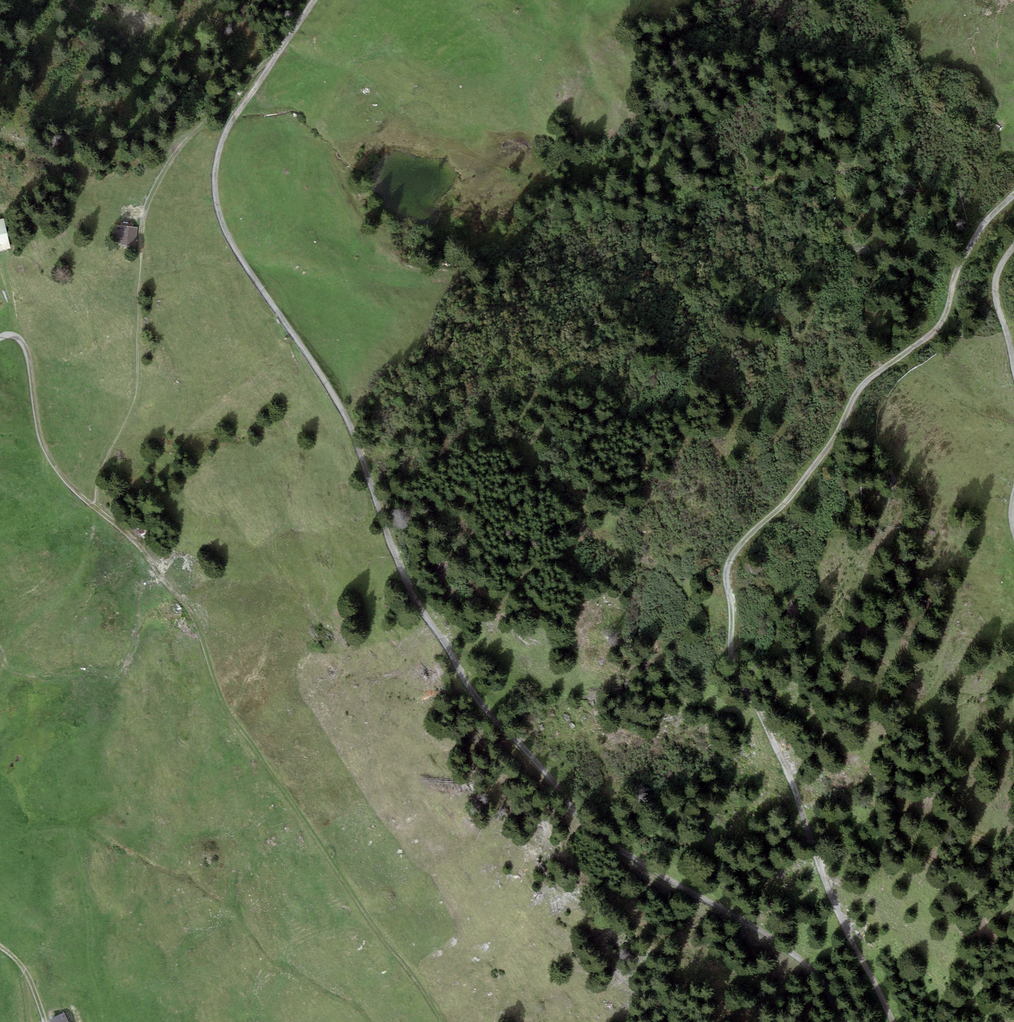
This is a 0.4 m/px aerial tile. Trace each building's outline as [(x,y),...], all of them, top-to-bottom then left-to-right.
[(0,222),(0,250),(10,249),(5,221),(0,222)] [(136,248),(137,229),(122,228),(120,247),(136,248)] [(49,1021),(50,1021),(70,1021),(67,1014),(49,1021)]
